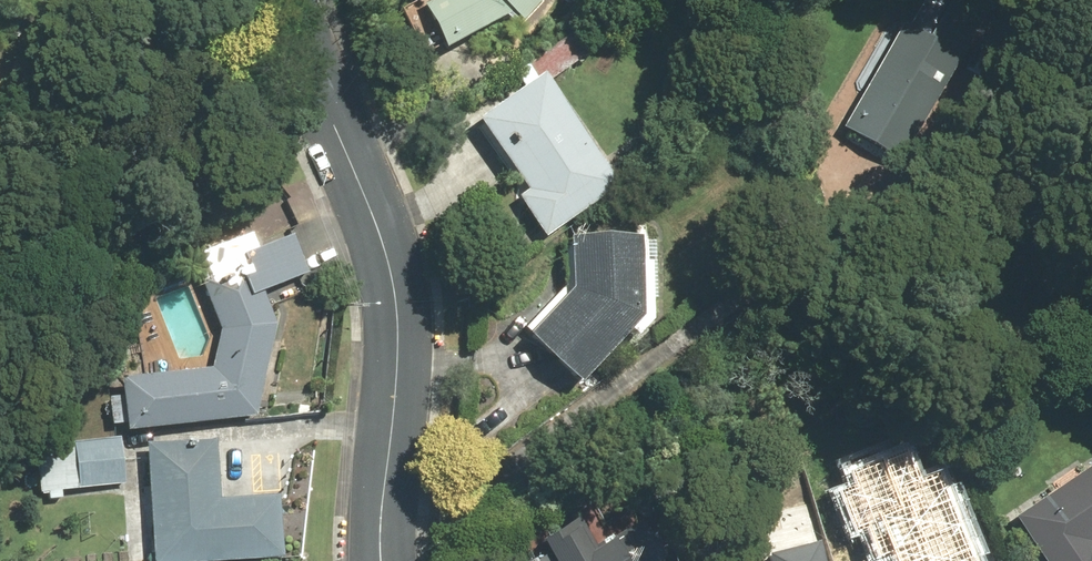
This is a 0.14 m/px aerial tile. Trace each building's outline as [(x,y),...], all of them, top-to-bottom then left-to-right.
[(56,11),(84,0),(51,0),(56,11)] [(398,10),(422,58),(505,16),(500,5),(518,22),(538,0),(417,0),(398,10)] [(900,24),(838,131),(884,158),(948,58),(900,24)] [(540,75),(475,120),(523,190),(514,196),(542,237),(617,186),(540,75)] [(118,377),(124,431),(244,418),(254,417),(274,326),(260,291),(306,273),(291,234),(240,254),(245,266),(199,284),(218,332),(210,367),(118,377)] [(639,317),(639,311),(638,286),(637,235),(566,237),(567,289),(524,334),(576,384),(639,317)] [(124,483),(119,438),(33,447),(38,493),(47,492),(47,499),(60,498),(60,490),(124,483)] [(143,443),(150,560),(252,560),(281,559),(277,494),(217,498),(213,439),(143,443)] [(854,534),(866,529),(876,558),(897,550),(901,560),(972,560),(942,475),(926,481),(914,445),(851,467),(857,485),(839,491),(854,534)] [(1008,520),(1035,560),(1091,560),(1091,465),(1008,520)] [(606,539),(589,548),(573,517),(532,539),(540,553),(524,560),(618,560),(606,539)] [(815,542),(768,554),(770,560),(820,560),(815,542)]
